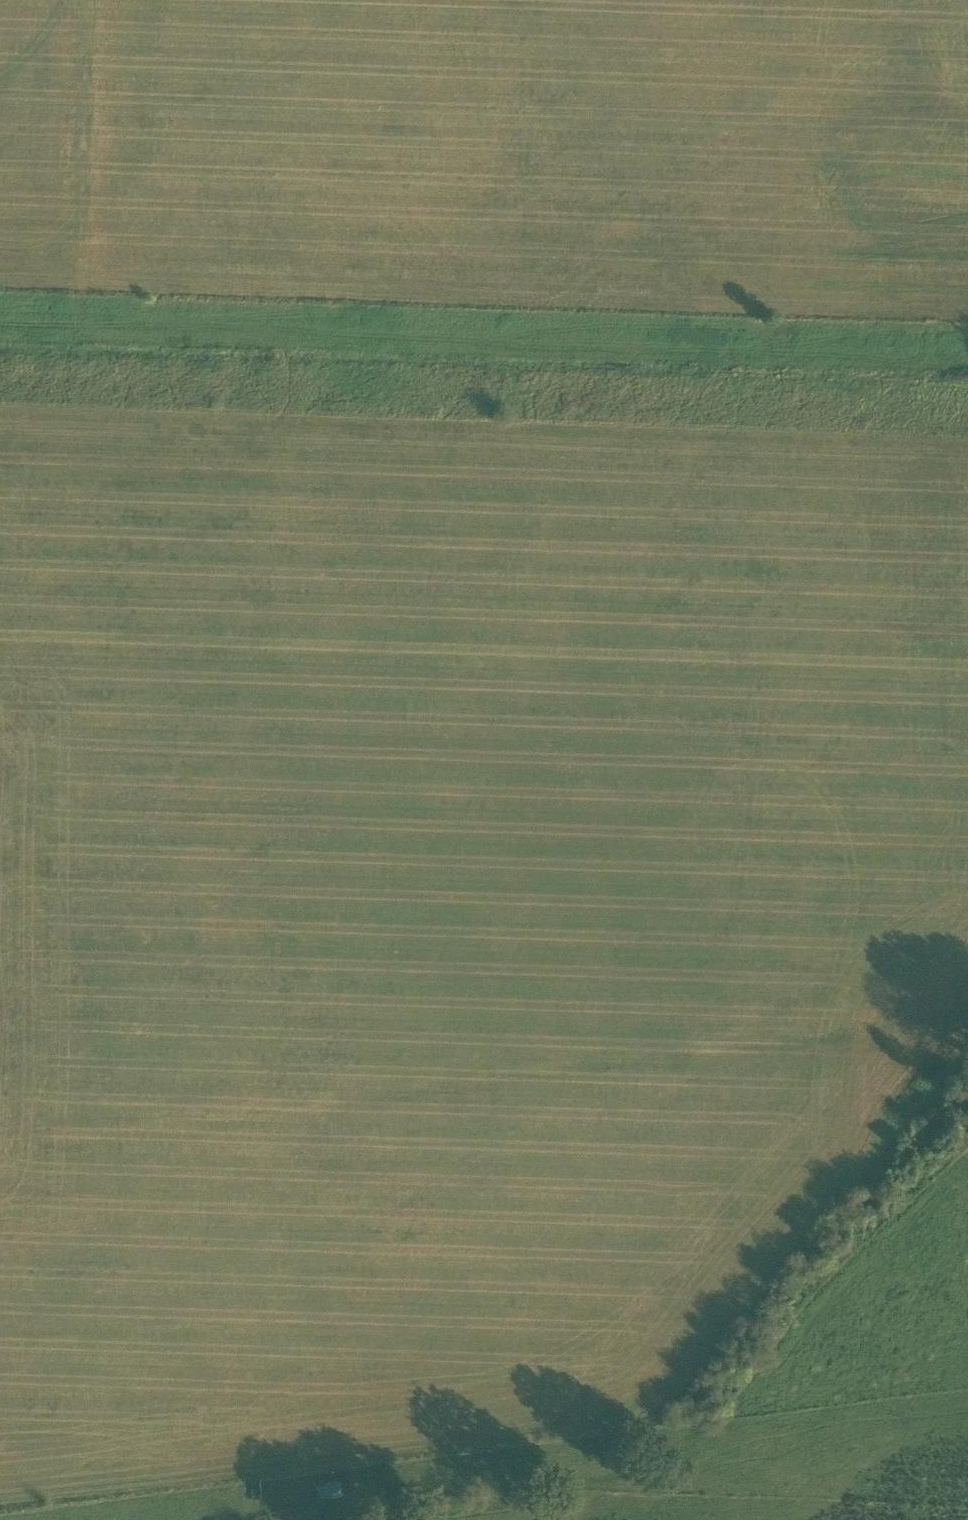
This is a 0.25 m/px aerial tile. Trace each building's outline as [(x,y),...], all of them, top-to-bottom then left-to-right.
[(317,1500),(341,1495),(338,1482),(315,1487),(317,1500)]
